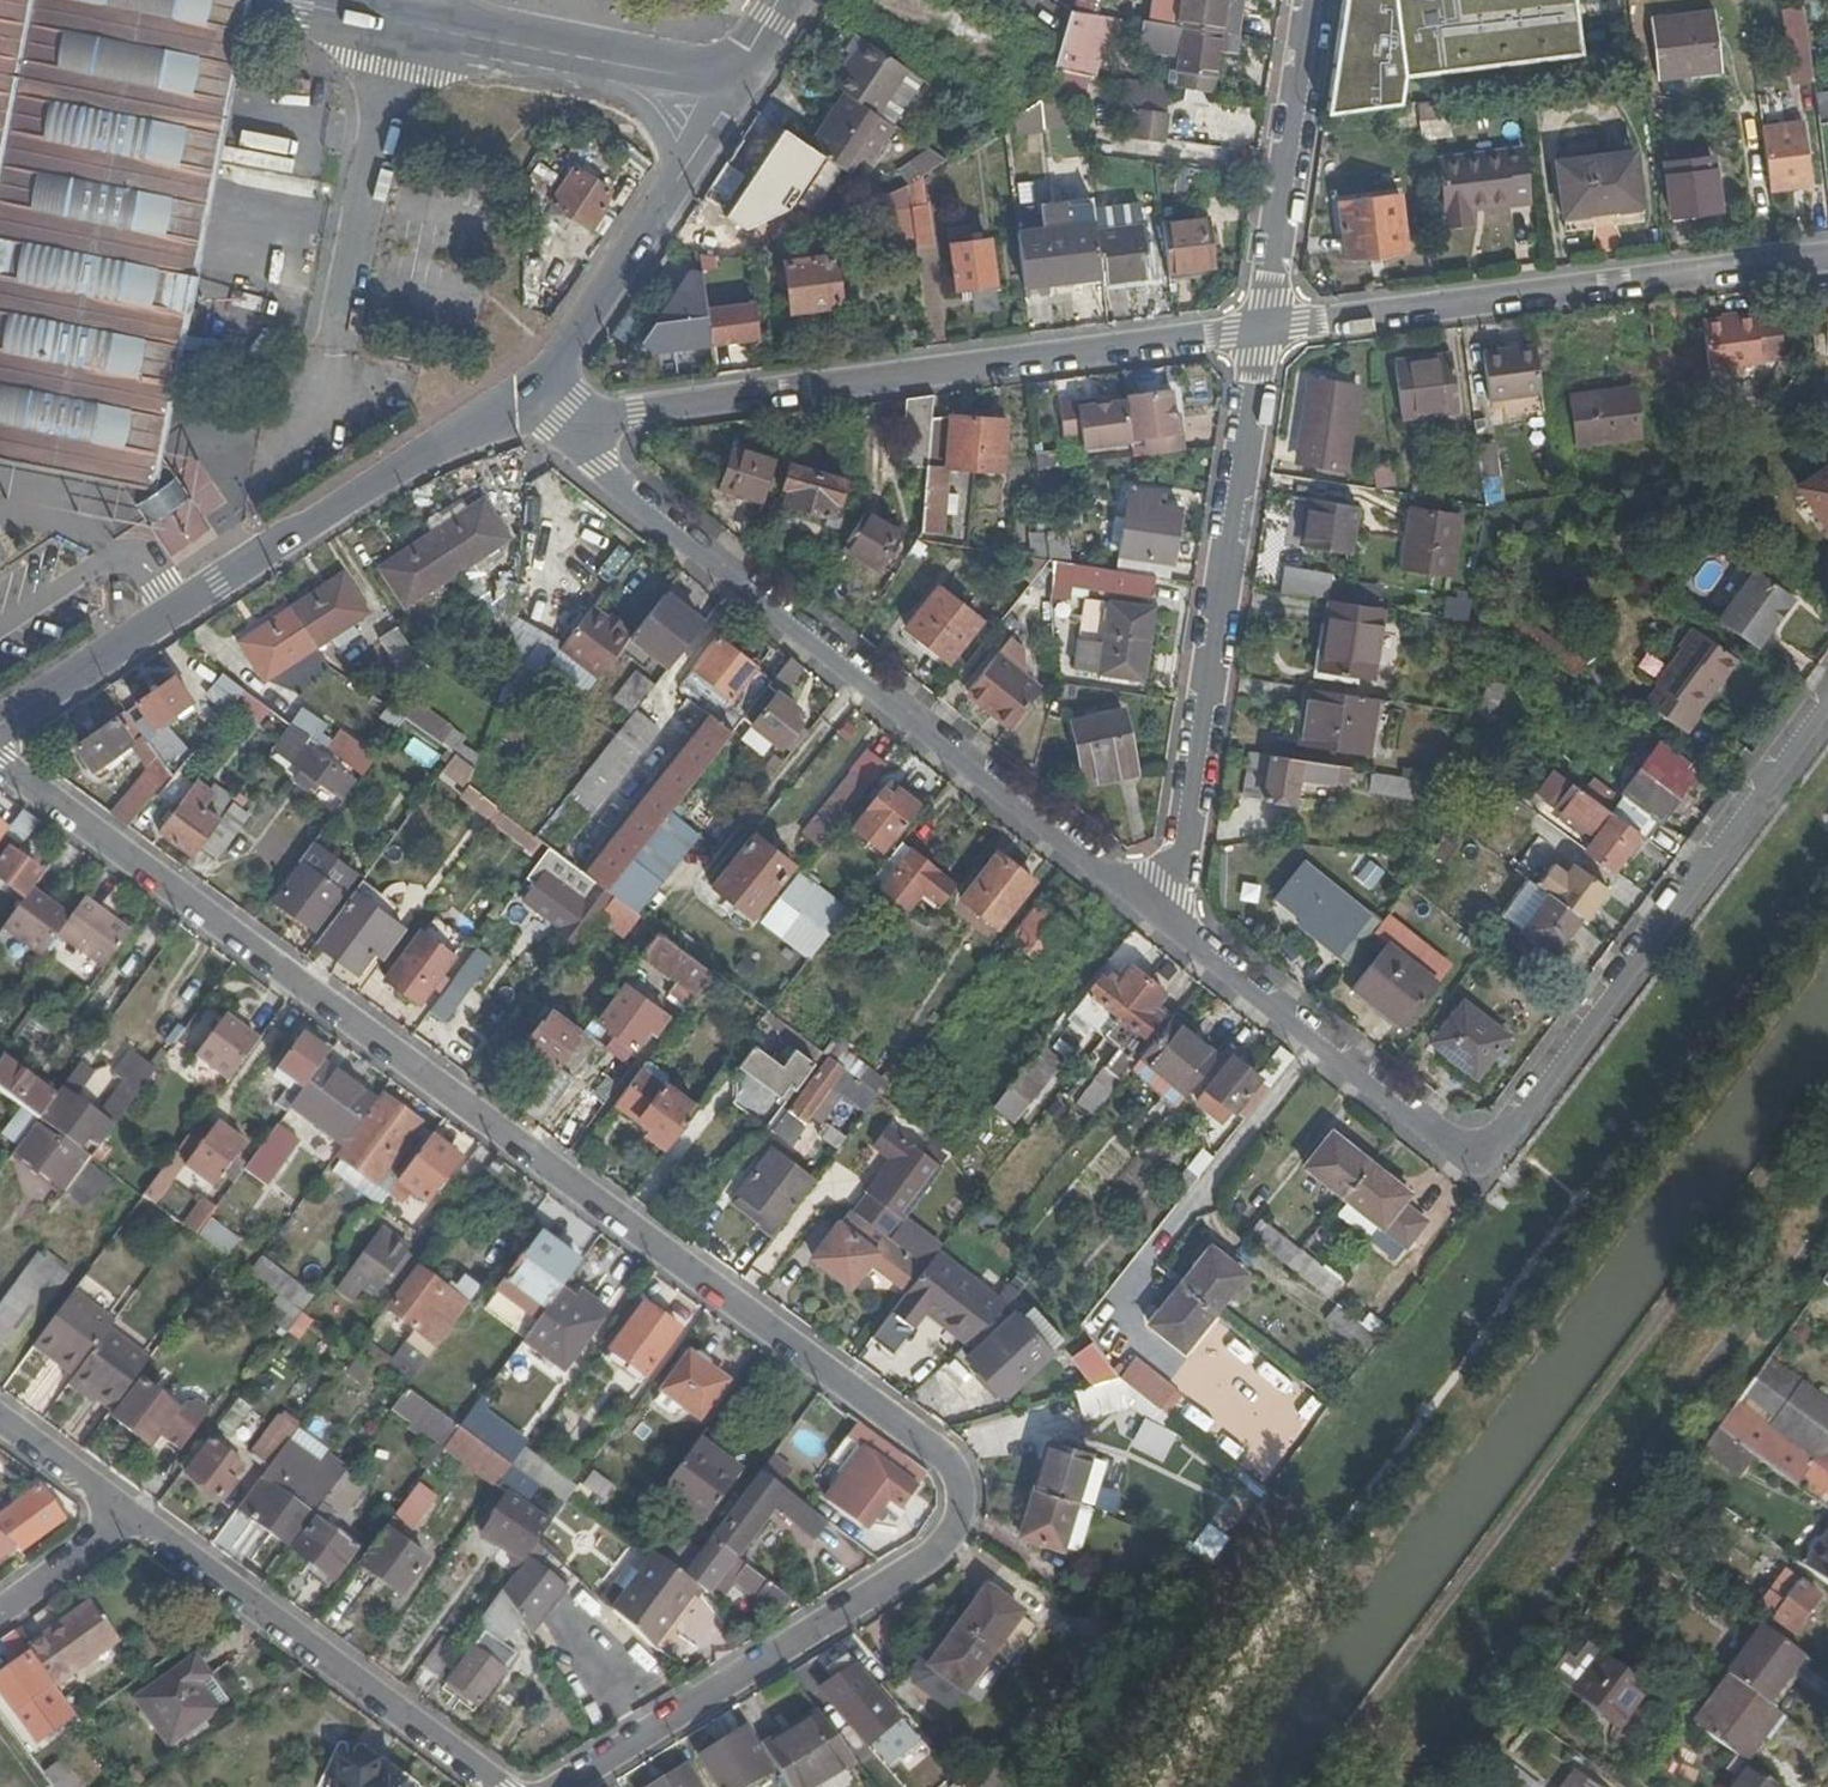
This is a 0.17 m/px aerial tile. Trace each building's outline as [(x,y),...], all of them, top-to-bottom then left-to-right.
[(235,64),(241,37),(248,0),(0,0),(0,18),(235,64)] [(1221,34),(1227,0),(1180,0),(1175,26),(1183,28),(1221,34)] [(1324,114),(1396,106),(1406,76),(1587,54),(1577,0),(1341,0),(1324,114)] [(1111,16),(1073,10),(1062,42),(1054,67),(1098,74),(1111,16)] [(1711,17),(1650,26),(1655,76),(1717,68),(1711,17)] [(235,64),(0,18),(0,460),(117,483),(152,490),(158,456),(235,64)] [(1183,28),(1175,26),(1143,20),(1138,50),(1179,58),(1183,28)] [(1224,51),(1227,34),(1221,34),(1183,28),(1179,58),(1175,86),(1181,87),(1212,92),(1218,50),(1224,51)] [(864,41),(851,32),(839,50),(845,54),(836,66),(843,71),(864,41)] [(1806,38),(1791,39),(1799,99),(1813,98),(1813,94),(1806,38)] [(843,71),(833,86),(840,91),(878,116),(909,71),(864,41),(843,71)] [(896,128),(926,83),(909,71),(878,116),(882,118),(896,128)] [(1180,93),(1181,87),(1175,86),(1169,85),(1169,86),(1140,81),(1138,89),(1125,87),(1118,110),(1135,113),(1132,131),(1163,136),(1166,116),(1165,116),(1169,92),(1180,93)] [(810,147),(843,169),(846,171),(857,156),(882,118),(878,116),(840,91),(822,119),(827,123),(810,147)] [(1813,98),(1816,119),(1827,118),(1827,92),(1813,94),(1813,98)] [(1445,116),(1443,100),(1416,104),(1417,117),(1418,120),(1445,116)] [(1417,117),(1416,104),(1396,106),(1399,119),(1417,117)] [(770,121),(758,113),(731,153),(743,161),(770,121)] [(882,118),(857,156),(870,166),(896,128),(882,118)] [(805,144),(810,147),(827,123),(822,119),(805,144)] [(1827,137),(1827,122),(1816,123),(1818,138),(1827,137)] [(1801,123),(1760,128),(1764,162),(1768,191),(1809,186),(1801,123)] [(1822,170),(1827,169),(1827,137),(1818,138),(1822,170)] [(1520,150),(1439,161),(1446,221),(1470,219),(1469,208),(1507,204),(1508,209),(1527,207),(1520,150)] [(909,187),(922,179),(948,162),(933,152),(900,173),(909,187)] [(725,162),(737,171),(743,161),(731,153),(725,162)] [(1632,155),(1556,164),(1564,233),(1641,222),(1632,155)] [(1697,211),(1716,209),(1711,160),(1664,165),(1670,215),(1697,211)] [(725,162),(703,196),(723,208),(744,175),(737,171),(725,162)] [(1208,172),(1179,168),(1176,191),(1195,193),(1197,177),(1207,179),(1208,172)] [(590,232),(606,208),(601,205),(603,201),(610,192),(576,169),(551,205),(567,216),(573,221),(590,232)] [(916,240),(917,247),(934,246),(929,206),(925,206),(922,179),(909,187),(912,209),(916,240)] [(1110,194),(1091,196),(1093,216),(1111,214),(1110,194)] [(1398,195),(1337,201),(1344,258),(1358,256),(1404,251),(1398,195)] [(880,245),(916,240),(912,209),(876,213),(880,245)] [(1094,226),(1093,216),(1063,220),(1064,230),(1094,226)] [(1164,226),(1169,276),(1218,269),(1212,220),(1164,226)] [(1018,235),(1024,289),(1072,284),(1072,275),(1100,272),(1096,236),(1094,226),(1064,230),(1018,235)] [(1101,280),(1102,286),(1150,280),(1144,230),(1096,236),(1100,272),(1101,280)] [(957,292),(963,291),(964,291),(973,290),(974,299),(976,299),(977,302),(974,302),(975,310),(996,307),(990,242),(985,242),(984,235),(969,236),(969,232),(951,234),(957,292)] [(809,310),(819,309),(840,306),(839,305),(856,303),(853,280),(837,281),(835,258),(786,264),(787,271),(789,289),(792,312),(809,310)] [(703,273),(690,271),(641,346),(652,356),(711,348),(707,311),(703,273)] [(1072,284),(1101,280),(1100,272),(1072,275),(1072,284)] [(644,290),(624,317),(636,325),(655,298),(644,290)] [(973,290),(964,291),(965,303),(974,302),(974,299),(973,290)] [(754,305),(707,311),(711,348),(759,342),(754,305)] [(1775,312),(1703,323),(1710,370),(1762,364),(1762,361),(1781,359),(1775,312)] [(1490,401),(1540,394),(1534,346),(1483,352),(1490,401)] [(1452,357),(1395,364),(1402,421),(1459,414),(1452,357)] [(1303,444),(1300,463),(1345,470),(1359,388),(1309,379),(1298,443),(1303,444)] [(1613,391),(1569,397),(1575,446),(1638,439),(1632,394),(1614,396),(1613,391)] [(1149,455),(1183,451),(1181,435),(1175,435),(1173,416),(1169,392),(1129,397),(1130,403),(1098,407),(1078,410),(1077,403),(1059,406),(1063,440),(1082,438),(1084,450),(1133,445),(1132,441),(1147,439),(1149,455)] [(931,417),(932,397),(907,400),(901,467),(926,468),(931,417)] [(1098,401),(1077,403),(1078,410),(1098,407),(1098,401)] [(922,517),(921,531),(941,532),(943,506),(944,493),(947,467),(1003,473),(1008,421),(948,415),(931,417),(926,468),(922,517)] [(1175,435),(1181,435),(1179,415),(1173,416),(1175,435)] [(1481,483),(1481,485),(1500,483),(1495,444),(1476,446),(1481,483)] [(1481,483),(1476,446),(1458,448),(1463,485),(1481,483)] [(720,488),(763,501),(775,462),(732,448),(720,488)] [(1059,454),(1035,456),(1036,469),(1050,467),(1060,466),(1059,454)] [(152,490),(117,483),(147,526),(187,498),(158,456),(152,490)] [(789,497),(787,504),(787,507),(844,523),(849,508),(839,505),(845,483),(789,467),(783,489),(791,491),(789,497)] [(1050,467),(1036,469),(1040,499),(1054,497),(1050,467)] [(1388,467),(1373,468),(1375,487),(1390,485),(1388,467)] [(1810,505),(1816,514),(1827,532),(1827,468),(1799,488),(1810,505)] [(1128,490),(1117,556),(1170,564),(1179,510),(1155,507),(1157,494),(1128,490)] [(944,493),(943,506),(956,507),(957,494),(944,493)] [(1307,498),(1306,503),(1357,511),(1358,506),(1307,498)] [(485,500),(435,533),(460,570),(509,537),(485,500)] [(1357,511),(1306,503),(1304,517),(1298,517),(1294,548),(1350,556),(1357,511)] [(1457,516),(1409,509),(1400,567),(1449,576),(1457,516)] [(864,513),(843,549),(881,573),(902,537),(864,513)] [(910,530),(921,531),(922,517),(911,516),(910,530)] [(1049,560),(1070,564),(1066,530),(1045,531),(1045,534),(1049,560)] [(460,570),(435,533),(432,534),(457,572),(460,570)] [(408,605),(457,572),(432,534),(383,567),(408,605)] [(1031,557),(1049,560),(1045,534),(1029,536),(1031,557)] [(1017,576),(1029,585),(1049,560),(1031,557),(1017,576)] [(1029,585),(1012,606),(1050,603),(1052,603),(1051,598),(1049,560),(1029,585)] [(1152,594),(1155,577),(1070,564),(1049,560),(1051,598),(1069,597),(1071,584),(1152,594)] [(1281,567),(1278,592),(1327,600),(1329,601),(1343,603),(1346,583),(1329,581),(1330,576),(1281,567)] [(1753,568),(1716,620),(1758,650),(1794,598),(1753,568)] [(317,646),(318,647),(333,638),(354,624),(369,613),(345,575),(294,609),(317,646)] [(906,629),(919,640),(948,663),(981,622),(939,589),(906,629)] [(1442,618),(1466,622),(1470,594),(1455,592),(1454,600),(1445,599),(1442,618)] [(702,627),(664,596),(631,638),(669,668),(702,627)] [(1099,674),(1110,602),(1085,598),(1074,670),(1099,674)] [(1343,603),(1329,601),(1318,672),(1371,679),(1381,609),(1343,603)] [(1152,609),(1110,602),(1099,674),(1136,680),(1141,681),(1152,609)] [(592,608),(559,650),(597,680),(631,638),(592,608)] [(267,681),(318,647),(317,646),(294,609),(242,642),(267,681)] [(1504,628),(1573,679),(1584,665),(1567,652),(1561,660),(1523,632),(1529,624),(1510,609),(1504,628)] [(1504,629),(1472,623),(1469,637),(1499,642),(1504,629)] [(354,624),(333,638),(340,649),(360,635),(354,624)] [(1561,660),(1567,652),(1529,624),(1523,632),(1561,660)] [(405,670),(422,658),(401,626),(384,637),(405,670)] [(1647,706),(1686,734),(1699,716),(1697,714),(1711,695),(1708,692),(1718,679),(1721,681),(1736,660),(1695,631),(1680,651),(1683,654),(1658,687),(1661,688),(1647,706)] [(754,668),(718,638),(693,669),(730,699),(713,721),(731,735),(743,719),(771,683),(754,670),(754,668)] [(948,663),(919,640),(914,646),(943,669),(948,663)] [(997,658),(1026,682),(1029,678),(1029,653),(1011,640),(997,658)] [(1040,693),(1026,682),(997,658),(973,689),(987,701),(983,706),(1011,729),(1040,693)] [(803,669),(790,659),(771,683),(743,719),(752,726),(756,730),(762,734),(780,749),(797,726),(800,724),(798,722),(791,717),(794,714),(796,711),(780,698),(803,669)] [(246,690),(222,671),(206,691),(228,710),(236,702),(246,690)] [(614,700),(633,714),(642,703),(655,686),(636,673),(614,700)] [(1099,674),(1098,681),(1134,686),(1136,680),(1099,674)] [(175,772),(187,759),(165,726),(177,718),(173,714),(192,701),(175,677),(137,704),(145,715),(134,722),(143,736),(171,777),(175,772)] [(1487,681),(1476,715),(1489,724),(1502,687),(1487,681)] [(1073,700),(1075,686),(1056,683),(1052,697),(1073,700)] [(968,695),(983,706),(987,701),(973,689),(968,695)] [(1371,699),(1309,689),(1301,747),(1362,755),(1371,699)] [(272,708),(246,690),(236,702),(263,720),(272,708)] [(689,710),(693,704),(683,696),(679,702),(689,710)] [(1610,706),(1622,715),(1629,705),(1617,697),(1610,706)] [(633,714),(536,836),(552,847),(562,855),(658,730),(653,724),(642,703),(633,714)] [(396,729),(404,717),(389,705),(380,717),(396,729)] [(150,767),(112,815),(128,826),(147,803),(155,795),(171,777),(143,736),(134,722),(125,710),(75,745),(92,768),(133,741),(150,767)] [(1071,722),(1081,775),(1112,770),(1114,780),(1135,776),(1122,714),(1071,722)] [(420,729),(455,754),(463,744),(428,717),(420,729)] [(709,717),(586,873),(591,877),(601,884),(606,888),(629,860),(653,831),(668,812),(731,735),(713,721),(709,717)] [(807,734),(797,726),(780,749),(762,734),(758,739),(753,734),(748,731),(740,741),(777,771),(807,734)] [(353,779),(288,730),(276,746),(304,768),(300,774),(310,782),(314,776),(341,795),(353,779)] [(762,734),(756,730),(753,734),(758,739),(762,734)] [(362,775),(377,754),(354,737),(352,740),(341,731),(327,749),(362,775)] [(1639,835),(1644,839),(1658,820),(1662,823),(1676,804),(1681,796),(1695,778),(1687,772),(1691,766),(1661,744),(1630,786),(1620,801),(1591,779),(1581,792),(1639,835)] [(1270,757),(1248,753),(1242,797),(1263,801),(1270,757)] [(1270,757),(1263,801),(1293,806),(1297,779),(1332,783),(1333,781),(1348,784),(1350,768),(1270,757)] [(1112,770),(1081,775),(1083,785),(1114,780),(1112,770)] [(175,772),(171,777),(155,795),(176,811),(160,832),(193,856),(234,800),(214,785),(209,791),(196,781),(193,785),(175,772)] [(821,847),(869,787),(853,774),(805,833),(821,847)] [(1410,799),(1412,781),(1371,775),(1368,793),(1410,799)] [(497,807),(465,783),(460,780),(455,787),(492,814),(497,807)] [(1555,808),(1572,785),(1566,781),(1549,804),(1555,808)] [(889,784),(882,791),(889,797),(896,790),(889,784)] [(1613,870),(1639,835),(1581,792),(1572,785),(1555,808),(1578,825),(1596,838),(1590,846),(1587,850),(1613,870)] [(916,807),(896,790),(889,797),(882,791),(852,828),(880,851),(916,807)] [(251,813),(235,801),(200,848),(216,859),(251,813)] [(668,812),(653,831),(663,840),(679,821),(668,812)] [(10,829),(0,821),(0,842),(10,829)] [(1572,832),(1590,846),(1596,838),(1578,825),(1572,832)] [(792,867),(753,836),(711,888),(750,919),(792,867)] [(1495,855),(1516,871),(1529,853),(1508,837),(1495,855)] [(305,864),(278,900),(298,916),(295,921),(308,930),(311,926),(314,928),(354,874),(311,843),(299,860),(305,864)] [(940,906),(954,888),(901,845),(873,880),(882,888),(888,893),(893,897),(908,909),(921,891),(940,906)] [(562,855),(552,847),(543,858),(583,888),(591,877),(586,873),(562,855)] [(0,863),(0,881),(23,898),(41,875),(10,851),(1,863),(0,863)] [(1034,882),(998,853),(961,899),(997,929),(1034,882)] [(583,888),(543,858),(532,874),(541,881),(546,874),(586,904),(601,884),(591,877),(583,888)] [(629,860),(606,888),(618,897),(632,908),(655,881),(629,860)] [(1334,958),(1345,967),(1382,922),(1369,912),(1367,915),(1302,864),(1274,898),(1300,919),(1297,923),(1337,955),(1334,958)] [(779,898),(793,910),(797,905),(826,929),(841,909),(814,886),(815,884),(800,871),(779,898)] [(606,888),(601,884),(586,904),(546,874),(541,881),(526,900),(564,929),(561,935),(578,949),(602,917),(604,915),(616,900),(618,897),(606,888)] [(401,906),(363,879),(355,891),(392,918),(401,906)] [(1552,954),(1579,917),(1528,879),(1501,916),(1552,954)] [(4,931),(11,936),(40,896),(34,891),(4,931)] [(384,960),(407,930),(392,918),(355,891),(332,921),(316,942),(358,973),(374,952),(384,960)] [(889,901),(893,897),(888,893),(884,897),(889,901)] [(11,936),(42,958),(57,937),(71,918),(40,896),(11,936)] [(57,937),(103,970),(131,933),(85,899),(71,918),(57,937)] [(630,910),(616,900),(604,915),(619,925),(630,910)] [(1072,928),(1041,902),(1010,940),(1041,966),(1072,928)] [(298,916),(280,903),(277,908),(295,921),(298,916)] [(661,929),(651,923),(639,939),(648,946),(658,933),(661,929)] [(1130,965),(1147,941),(1133,930),(1107,962),(1111,965),(1119,972),(1118,974),(1115,977),(1119,981),(1122,977),(1131,966),(1130,965)] [(455,956),(421,931),(386,978),(420,1003),(455,956)] [(658,933),(648,946),(642,954),(679,983),(696,995),(697,995),(713,973),(658,933)] [(459,971),(474,983),(494,956),(479,945),(459,971)] [(1353,989),(1400,1028),(1436,983),(1388,945),(1353,989)] [(1103,1037),(1148,980),(1131,966),(1122,977),(1119,981),(1115,977),(1118,974),(1119,972),(1111,965),(1102,976),(1101,976),(1067,1019),(1086,1033),(1091,1027),(1103,1037)] [(459,971),(430,1012),(444,1022),(474,983),(459,971)] [(1186,994),(1197,980),(1188,973),(1177,987),(1186,994)] [(1093,1117),(1131,1070),(1152,1043),(1149,1040),(1162,1024),(1161,1024),(1170,1013),(1162,1006),(1161,1008),(1157,1012),(1152,1007),(1155,1003),(1164,993),(1148,980),(1103,1037),(1102,1038),(1117,1051),(1076,1105),(1093,1117)] [(686,1009),(696,995),(679,983),(673,991),(684,1001),(681,1005),(686,1009)] [(663,1013),(626,986),(600,1021),(636,1048),(659,1018),(664,1022),(672,1011),(667,1007),(663,1013)] [(1508,1038),(1465,1002),(1431,1043),(1475,1079),(1508,1038)] [(525,1042),(558,1067),(584,1034),(552,1011),(544,1021),(542,1020),(525,1042)] [(784,1022),(769,1011),(763,1020),(778,1030),(784,1022)] [(1217,1058),(1221,1052),(1174,1015),(1170,1021),(1217,1058)] [(230,1082),(258,1043),(225,1019),(197,1057),(230,1082)] [(1177,1107),(1217,1058),(1170,1021),(1152,1043),(1131,1070),(1177,1107)] [(294,1105),(323,1066),(332,1054),(304,1034),(276,1071),(292,1082),(277,1102),(290,1112),(294,1106),(294,1105)] [(867,1085),(875,1074),(831,1042),(822,1053),(830,1058),(867,1085)] [(758,1080),(763,1083),(781,1096),(791,1083),(797,1087),(815,1062),(797,1049),(784,1067),(756,1045),(740,1066),(758,1080)] [(1041,1046),(1010,1084),(1029,1099),(1059,1061),(1041,1046)] [(1289,1064),(1293,1057),(1281,1047),(1257,1077),(1242,1065),(1235,1059),(1232,1057),(1195,1101),(1223,1123),(1233,1111),(1243,1120),(1289,1064)] [(80,1148),(92,1158),(157,1070),(132,1052),(115,1076),(125,1082),(99,1118),(72,1098),(91,1072),(80,1063),(59,1092),(39,1119),(80,1148)] [(39,1119),(59,1092),(53,1088),(48,1093),(36,1084),(12,1066),(2,1059),(6,1054),(5,1054),(0,1061),(0,1090),(25,1108),(39,1119)] [(888,1084),(906,1063),(898,1057),(881,1079),(888,1084)] [(867,1085),(830,1058),(776,1128),(791,1139),(837,1079),(872,1104),(879,1094),(867,1085)] [(12,1066),(36,1084),(40,1079),(16,1061),(12,1066)] [(294,1105),(346,1143),(360,1124),(357,1122),(377,1096),(355,1079),(350,1085),(323,1066),(294,1105)] [(558,1067),(527,1109),(542,1120),(573,1078),(558,1067)] [(669,1147),(698,1108),(643,1067),(617,1103),(653,1129),(650,1133),(669,1147)] [(867,1085),(879,1094),(888,1084),(881,1079),(875,1074),(867,1085)] [(759,1088),(763,1083),(758,1080),(754,1084),(759,1088)] [(339,1156),(389,1194),(398,1182),(432,1137),(434,1133),(384,1095),(339,1156)] [(19,1146),(35,1125),(39,1119),(25,1108),(5,1136),(19,1146)] [(202,1120),(174,1158),(216,1190),(249,1146),(230,1132),(226,1137),(217,1130),(202,1120)] [(226,1137),(230,1132),(221,1124),(217,1130),(226,1137)] [(860,1216),(923,1266),(935,1250),(938,1245),(904,1217),(942,1166),(888,1124),(875,1142),(893,1156),(868,1189),(872,1192),(856,1212),(860,1216)] [(89,1162),(92,1158),(80,1148),(71,1159),(66,1156),(63,1161),(58,1157),(65,1147),(35,1125),(19,1146),(13,1154),(52,1183),(59,1187),(66,1193),(89,1162)] [(1343,1197),(1369,1164),(1330,1134),(1304,1167),(1343,1197)] [(432,1137),(398,1182),(427,1204),(461,1158),(432,1137)] [(777,1229),(812,1181),(767,1148),(732,1197),(777,1229)] [(1197,1178),(1213,1158),(1203,1149),(1187,1170),(1197,1178)] [(111,1180),(89,1162),(66,1193),(63,1196),(87,1213),(111,1180)] [(1369,1164),(1343,1197),(1405,1247),(1424,1223),(1401,1205),(1409,1195),(1369,1164)] [(1168,1193),(1178,1201),(1197,1178),(1187,1170),(1168,1193)] [(55,1193),(59,1187),(52,1183),(48,1188),(55,1193)] [(204,1199),(184,1225),(185,1226),(197,1235),(209,1219),(218,1208),(204,1199)] [(868,1262),(906,1290),(923,1266),(860,1216),(849,1231),(841,1224),(814,1258),(849,1285),(868,1262)] [(226,1256),(229,1258),(240,1242),(209,1219),(197,1235),(226,1256)] [(1289,1266),(1300,1252),(1260,1221),(1249,1235),(1289,1266)] [(376,1294),(389,1305),(418,1265),(405,1255),(409,1251),(381,1231),(344,1280),(356,1289),(372,1301),(376,1294)] [(563,1290),(577,1271),(555,1254),(559,1248),(542,1235),(506,1284),(546,1313),(563,1290)] [(577,1271),(582,1264),(559,1248),(555,1254),(577,1271)] [(1178,1290),(1211,1317),(1244,1275),(1211,1249),(1178,1290)] [(1008,1304),(935,1250),(923,1266),(906,1290),(872,1335),(893,1350),(908,1330),(926,1308),(968,1340),(1008,1304)] [(1289,1266),(1328,1297),(1339,1283),(1300,1252),(1289,1266)] [(39,1256),(0,1310),(0,1343),(13,1353),(69,1278),(39,1256)] [(291,1304),(302,1312),(314,1296),(261,1257),(249,1273),(282,1297),(291,1304)] [(439,1347),(470,1306),(420,1269),(389,1310),(417,1331),(386,1374),(408,1390),(439,1347)] [(343,1306),(356,1289),(344,1280),(329,1297),(343,1306)] [(207,1293),(202,1289),(187,1309),(193,1313),(207,1293)] [(546,1313),(526,1341),(565,1370),(602,1319),(563,1290),(546,1313)] [(1184,1350),(1211,1317),(1178,1290),(1150,1324),(1184,1350)] [(115,1323),(74,1293),(38,1341),(60,1358),(57,1363),(75,1377),(81,1369),(110,1329),(115,1323)] [(268,1316),(277,1323),(291,1304),(282,1297),(268,1316)] [(1365,1351),(1375,1338),(1326,1299),(1316,1312),(1365,1351)] [(648,1304),(645,1302),(610,1350),(647,1377),(682,1330),(660,1314),(663,1310),(651,1300),(648,1304)] [(289,1331),(303,1312),(302,1312),(291,1304),(277,1323),(289,1331)] [(1057,1351),(1020,1310),(971,1355),(1008,1395),(1057,1351)] [(297,1341),(313,1320),(303,1312),(289,1331),(287,1333),(297,1341)] [(72,1381),(113,1411),(151,1358),(110,1329),(81,1369),(75,1377),(72,1381)] [(376,1349),(363,1340),(355,1350),(367,1360),(376,1349)] [(60,1358),(38,1341),(34,1347),(57,1363),(60,1358)] [(392,1360),(376,1349),(367,1360),(384,1372),(392,1360)] [(663,1393),(681,1406),(700,1419),(728,1383),(692,1356),(663,1393)] [(1768,1362),(1719,1431),(1754,1456),(1827,1511),(1827,1455),(1824,1451),(1813,1465),(1807,1460),(1768,1431),(1801,1387),(1768,1362)] [(1120,1378),(1159,1409),(1172,1394),(1132,1364),(1120,1378)] [(1131,1401),(1113,1375),(1075,1387),(1083,1417),(1131,1401)] [(152,1448),(163,1434),(184,1449),(213,1411),(196,1399),(187,1402),(181,1412),(142,1382),(113,1418),(152,1448)] [(1801,1387),(1768,1431),(1807,1460),(1827,1431),(1827,1407),(1801,1387)] [(447,1447),(461,1428),(408,1390),(397,1405),(394,1409),(447,1447)] [(673,1416),(681,1406),(663,1393),(656,1403),(673,1416)] [(250,1408),(239,1399),(216,1429),(229,1437),(250,1408)] [(461,1428),(513,1466),(525,1450),(530,1443),(478,1405),(461,1428)] [(287,1442),(298,1426),(282,1414),(253,1454),(270,1466),(287,1442)] [(497,1488),(513,1466),(461,1428),(447,1447),(445,1450),(497,1488)] [(901,1508),(926,1474),(865,1429),(856,1443),(863,1448),(883,1463),(846,1513),(865,1528),(888,1498),(901,1508)] [(1719,1431),(1703,1452),(1738,1478),(1754,1456),(1719,1431)] [(247,1466),(211,1441),(186,1475),(222,1501),(236,1483),(235,1483),(247,1466)] [(270,1466),(237,1509),(288,1546),(311,1513),(315,1517),(316,1515),(348,1471),(326,1455),(319,1465),(287,1442),(270,1466)] [(697,1443),(665,1487),(707,1519),(741,1475),(697,1443)] [(1076,1503),(1090,1456),(1049,1443),(1035,1489),(1076,1503)] [(826,1499),(846,1513),(883,1463),(863,1448),(826,1499)] [(540,1487),(565,1505),(574,1493),(578,1489),(525,1450),(513,1466),(540,1487)] [(1076,1503),(1094,1511),(1109,1461),(1090,1455),(1090,1456),(1076,1503)] [(527,1505),(540,1487),(513,1466),(497,1488),(495,1490),(507,1498),(486,1526),(522,1552),(546,1519),(527,1505)] [(348,1471),(316,1515),(319,1517),(294,1550),(335,1580),(358,1548),(330,1527),(334,1523),(329,1519),(341,1503),(348,1507),(366,1484),(349,1470),(348,1471)] [(760,1471),(711,1538),(736,1557),(772,1509),(813,1539),(827,1521),(760,1471)] [(419,1484),(386,1529),(389,1531),(399,1538),(406,1528),(409,1530),(435,1496),(419,1484)] [(1061,1550),(1064,1542),(1076,1503),(1035,1489),(1020,1537),(1061,1550)] [(17,1551),(68,1516),(59,1506),(49,1513),(34,1493),(0,1517),(0,1535),(15,1549),(17,1551)] [(1083,1547),(1094,1511),(1076,1503),(1064,1542),(1083,1547)] [(399,1538),(389,1531),(362,1567),(402,1596),(429,1560),(399,1538)] [(681,1531),(661,1558),(684,1575),(704,1548),(681,1531)] [(15,1549),(0,1535),(0,1560),(15,1549)] [(704,1548),(684,1575),(688,1579),(697,1585),(704,1590),(708,1593),(718,1600),(737,1576),(781,1611),(785,1607),(789,1610),(795,1603),(736,1557),(711,1538),(704,1548)] [(1807,1569),(1827,1585),(1827,1539),(1807,1569)] [(661,1558),(655,1553),(625,1592),(611,1610),(651,1646),(697,1585),(688,1579),(684,1575),(661,1558)] [(562,1586),(527,1558),(503,1591),(519,1617),(527,1630),(562,1586)] [(1785,1572),(1759,1608),(1794,1634),(1820,1598),(1785,1572)] [(614,1584),(600,1600),(602,1602),(611,1610),(625,1592),(614,1584)] [(704,1590),(697,1585),(651,1646),(657,1652),(704,1590)] [(990,1586),(961,1624),(995,1650),(1024,1611),(990,1586)] [(519,1617),(503,1591),(478,1625),(486,1631),(448,1681),(479,1704),(517,1654),(500,1642),(519,1617)] [(93,1603),(29,1650),(53,1683),(118,1637),(93,1603)] [(1024,1611),(995,1650),(1009,1662),(1039,1624),(1024,1611)] [(995,1650),(961,1624),(931,1663),(965,1689),(995,1650)] [(1765,1629),(1730,1677),(1731,1678),(1768,1705),(1803,1657),(1765,1629)] [(420,1668),(437,1680),(458,1651),(441,1639),(420,1668)] [(1617,1668),(1599,1655),(1586,1673),(1572,1692),(1572,1693),(1620,1730),(1649,1692),(1647,1690),(1617,1668)] [(211,1674),(197,1656),(137,1701),(170,1745),(216,1711),(196,1685),(211,1674)] [(1627,1656),(1617,1668),(1647,1690),(1656,1676),(1627,1656)] [(1803,1657),(1768,1705),(1774,1710),(1809,1662),(1803,1657)] [(1572,1692),(1586,1673),(1568,1659),(1554,1678),(1572,1692)] [(856,1666),(821,1689),(867,1744),(880,1734),(900,1757),(919,1741),(856,1666)] [(1768,1705),(1731,1678),(1709,1709),(1696,1727),(1734,1755),(1745,1763),(1763,1740),(1757,1735),(1776,1712),(1774,1710),(1768,1705)] [(1053,1695),(1064,1704),(1076,1689),(1064,1680),(1053,1695)] [(1052,1719),(1064,1704),(1053,1695),(1041,1711),(1052,1719)] [(1702,1704),(1689,1722),(1696,1727),(1709,1709),(1702,1704)] [(1668,1706),(1662,1715),(1682,1729),(1688,1721),(1668,1706)] [(764,1747),(820,1712),(816,1707),(760,1741),(764,1747)] [(788,1786),(810,1786),(854,1759),(820,1712),(764,1747),(788,1786)] [(1763,1740),(1781,1715),(1776,1712),(1757,1735),(1763,1740)] [(746,1730),(701,1757),(719,1786),(743,1786),(771,1770),(746,1730)] [(1745,1763),(1750,1766),(1767,1743),(1763,1740),(1745,1763)] [(1498,1754),(1489,1747),(1475,1765),(1485,1773),(1498,1754)] [(1498,1754),(1485,1773),(1504,1786),(1543,1786),(1498,1754)] [(1750,1766),(1745,1763),(1734,1755),(1711,1786),(1778,1786),(1750,1766)] [(339,1786),(404,1786),(404,1783),(378,1781),(379,1762),(340,1760),(339,1786)] [(652,1786),(702,1786),(688,1765),(652,1786)] [(1575,1772),(1564,1786),(1596,1786),(1575,1772)]
